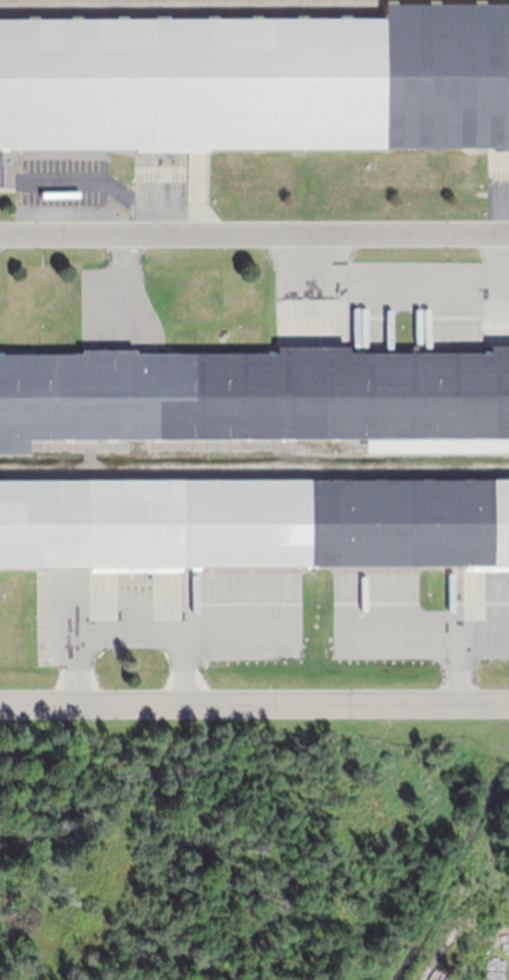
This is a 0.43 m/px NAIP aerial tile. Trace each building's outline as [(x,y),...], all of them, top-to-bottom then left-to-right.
[(135,147),(0,148),(0,18),(385,17),(385,2),(508,2),(508,150),(492,150),(492,147),(488,147),(207,147),(207,151),(206,151),(135,151),(135,147)] [(489,345),(508,345),(508,438),(28,439),(28,445),(28,452),(0,452),(0,352),(81,352),(81,348),(135,348),(135,352),(166,352),(276,352),(276,346),(277,346),(346,345),(348,345),(348,352),(484,351),(489,351),(489,345)] [(37,566),(0,566),(0,479),(508,478),(508,570),(465,571),(465,565),(447,565),(190,565),(182,565),(182,572),(89,572),(89,566),(37,566)] [(495,933),(495,954),(508,954),(508,933),(495,933)]
